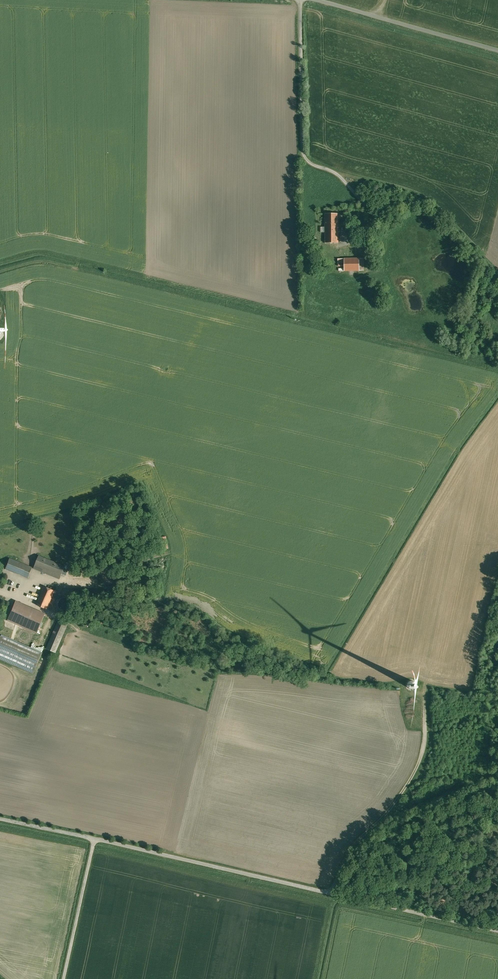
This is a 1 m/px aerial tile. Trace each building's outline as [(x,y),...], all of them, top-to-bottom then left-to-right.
[(338,214),(325,214),(325,233),(338,233),(338,214)] [(338,233),(325,233),(325,243),(338,243),(338,233)] [(363,258),(344,259),(344,271),(363,270),(363,258)] [(65,566),(39,556),(35,565),(61,576),(65,566)] [(32,568),(9,558),(5,569),(28,578),(32,568)] [(54,591),(44,586),(36,605),(47,609),(54,591)] [(65,597),(64,597),(63,598),(62,598),(61,599),(60,599),(60,600),(59,601),(58,602),(58,603),(58,605),(58,606),(58,607),(59,608),(59,609),(60,609),(61,610),(62,611),(63,611),(65,612),(66,612),(67,611),(68,611),(69,611),(69,610),(70,610),(71,609),(71,608),(72,607),(72,606),(72,605),(72,604),(72,603),(72,602),(72,601),(71,601),(71,600),(70,599),(69,599),(69,598),(68,598),(67,597),(65,597)] [(45,614),(15,601),(13,606),(11,611),(7,620),(37,633),(45,614)] [(59,621),(47,649),(55,652),(67,624),(59,621)] [(1,636),(0,638),(0,659),(34,674),(43,654),(1,636)]
